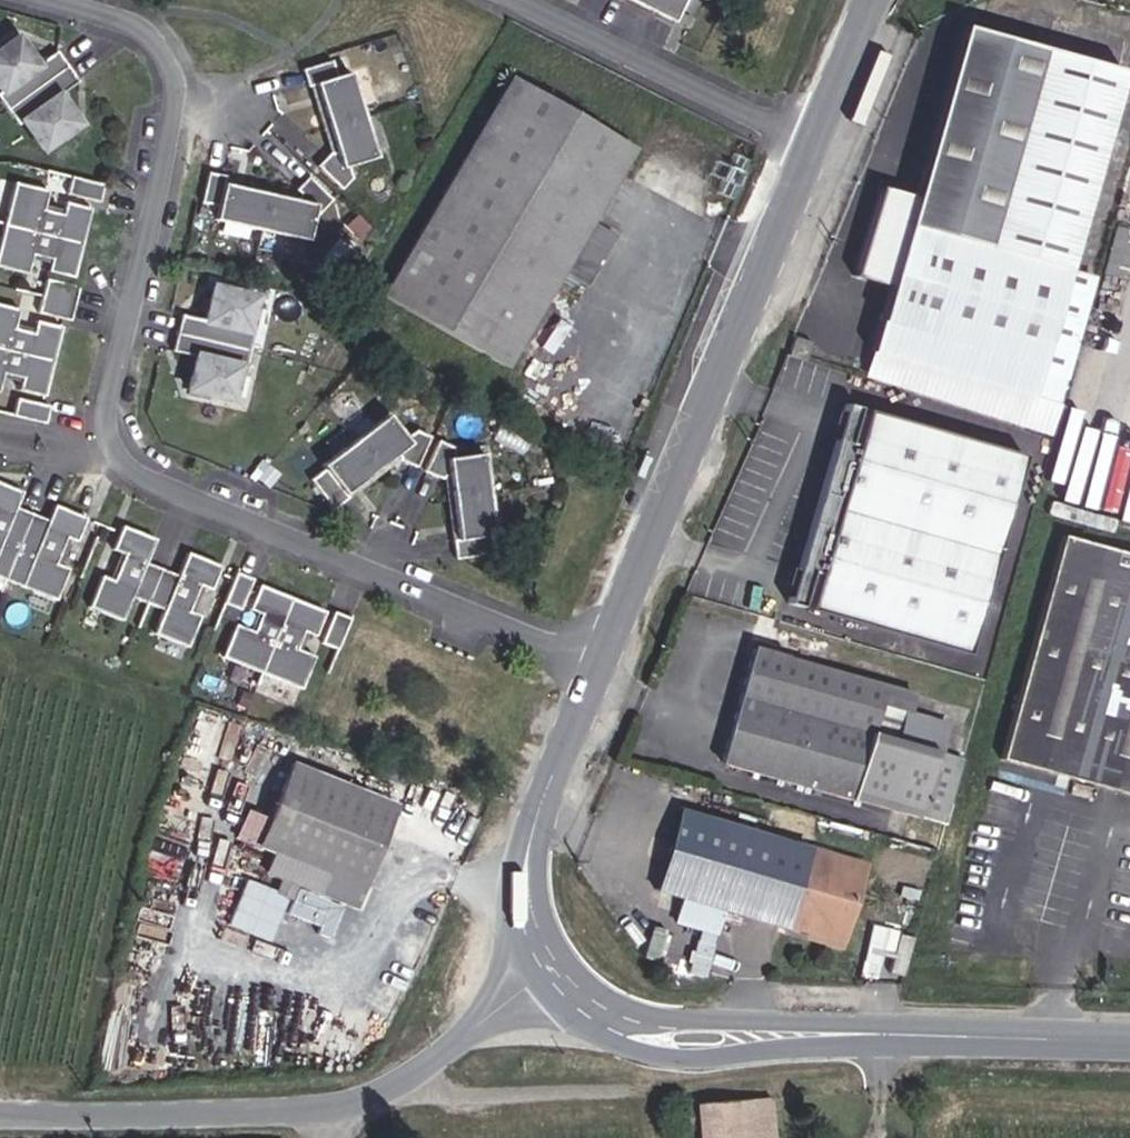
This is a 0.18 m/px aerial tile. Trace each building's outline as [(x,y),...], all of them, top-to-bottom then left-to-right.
[(682,16),(690,0),(650,0),(682,16)] [(845,361),(1026,410),(1065,273),(1048,269),(1101,82),(933,34),(887,201),(854,192),(829,287),(863,296),(845,361)] [(81,70),(70,55),(50,70),(30,42),(0,63),(0,76),(14,96),(10,100),(20,114),(81,70)] [(319,163),(343,185),(363,166),(362,164),(385,157),(355,67),(341,71),(336,57),(301,68),(307,84),(314,81),(338,154),(336,154),(331,150),(319,163)] [(92,127),(72,99),(92,85),(81,70),(20,114),(30,128),(35,125),(56,153),(92,127)] [(636,150),(510,76),(383,296),(509,368),(565,272),(587,285),(616,238),(592,224),(636,150)] [(212,162),(204,198),(220,202),(217,216),(308,238),(314,216),(316,217),(334,195),(310,172),(297,185),(302,190),(302,193),(229,174),(230,166),(212,162)] [(1124,240),(1129,219),(1129,165),(1125,164),(1104,235),(1124,240)] [(99,203),(103,186),(69,178),(65,195),(99,203)] [(7,220),(82,238),(90,205),(64,200),(62,210),(37,205),(42,186),(17,180),(7,220)] [(27,247),(51,254),(48,265),(73,271),(82,238),(7,220),(0,249),(0,260),(22,266),(27,247)] [(1088,292),(1109,298),(1124,240),(1104,235),(1088,292)] [(41,291),(75,299),(79,281),(46,273),(41,291)] [(213,283),(205,316),(181,311),(177,329),(250,346),(254,329),(248,327),(257,293),(213,283)] [(70,317),(75,299),(41,291),(37,309),(70,317)] [(52,357),(60,324),(35,318),(33,329),(8,323),(12,304),(0,302),(0,344),(52,357)] [(250,346),(177,329),(173,346),(197,352),(189,386),(232,396),(240,362),(246,363),(250,346)] [(22,372),(19,383),(44,390),(52,357),(0,344),(0,367),(22,372)] [(12,410),(45,419),(50,401),(17,392),(12,410)] [(405,435),(387,412),(324,461),(326,465),(312,475),(336,506),(350,495),(347,492),(397,452),(400,456),(400,457),(418,464),(431,432),(416,426),(405,435)] [(808,461),(827,466),(837,431),(818,426),(808,461)] [(808,461),(771,590),(790,595),(779,631),(939,677),(997,477),(837,431),(827,466),(808,461)] [(494,531),(483,451),(455,455),(453,441),(438,434),(425,468),(443,475),(443,474),(448,473),(456,536),(452,536),(454,554),(492,549),(490,531),(494,531)] [(24,564),(9,560),(17,532),(0,527),(0,620),(9,622),(24,564)] [(59,637),(69,603),(55,599),(63,571),(74,574),(81,550),(47,540),(39,568),(24,564),(9,622),(59,637)] [(1043,551),(978,778),(989,781),(1129,820),(1129,816),(1129,576),(1043,551)] [(151,624),(160,596),(143,591),(150,565),(115,555),(108,581),(120,584),(112,614),(99,610),(89,644),(124,654),(134,619),(151,624)] [(191,637),(199,608),(212,611),(219,586),(185,576),(177,601),(160,596),(151,624),(169,629),(158,664),(193,674),(203,641),(191,637)] [(241,628),(251,595),(234,590),(224,623),(241,628)] [(790,595),(771,590),(761,626),(779,631),(790,595)] [(266,689),(289,616),(257,606),(249,631),(260,634),(253,658),(234,652),(227,677),(266,689)] [(313,678),(295,672),(303,648),(313,652),(322,627),(289,616),(266,689),(305,702),(313,678)] [(339,660),(350,628),(332,622),(321,654),(339,660)] [(894,833),(911,764),(848,746),(856,715),(881,722),(885,704),(730,660),(697,779),(894,833)] [(848,746),(911,764),(921,732),(881,722),(856,715),(848,746)] [(911,764),(894,833),(923,841),(941,772),(911,764)] [(242,888),(342,920),(378,815),(270,781),(253,835),(226,825),(214,859),(247,871),(242,888)] [(722,848),(748,856),(755,832),(689,812),(683,835),(722,846),(722,848)] [(655,948),(693,959),(722,848),(693,841),(654,831),(635,909),(664,918),(655,948)] [(790,937),(826,945),(844,883),(748,856),(722,848),(693,959),(701,961),(710,931),(765,947),(767,939),(788,945),(790,937)] [(770,1100),(694,1105),(694,1111),(681,1112),(683,1131),(696,1130),(696,1137),(774,1137),(770,1100)]
